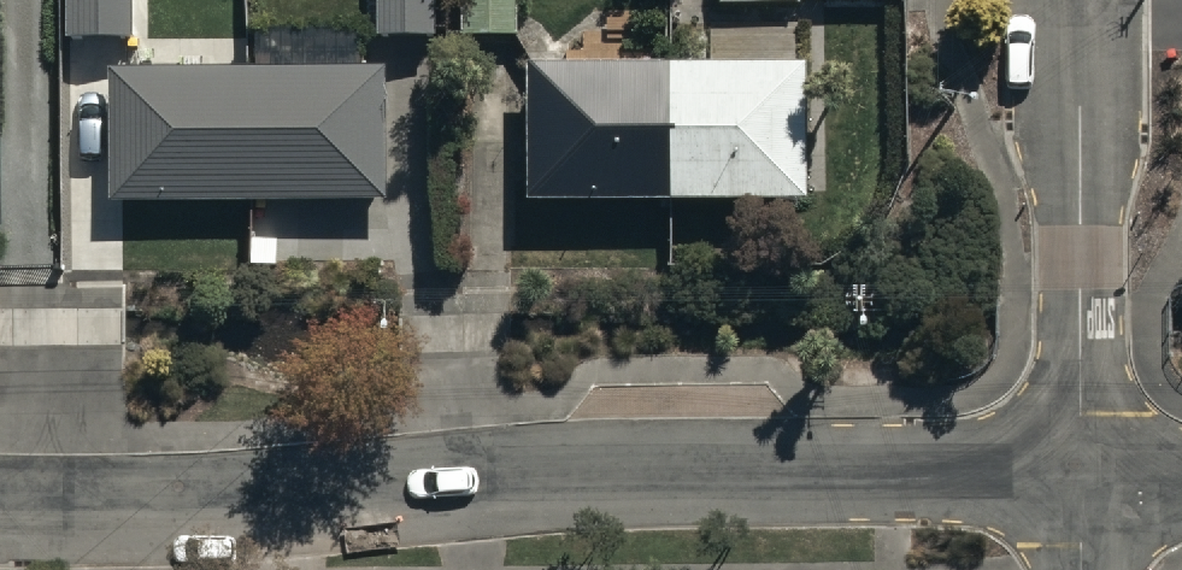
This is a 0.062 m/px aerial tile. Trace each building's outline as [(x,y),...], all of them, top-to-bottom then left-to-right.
[(65,36),(132,36),(132,0),(65,0),(65,36)] [(376,35),(434,34),(433,0),(376,0),(376,35)] [(463,48),(519,48),(519,0),(463,0),(463,48)] [(720,16),(803,14),(803,0),(719,0),(720,16)] [(385,64),(109,66),(110,199),(386,197),(385,64)] [(810,81),(528,83),(529,224),(811,221),(810,81)]
